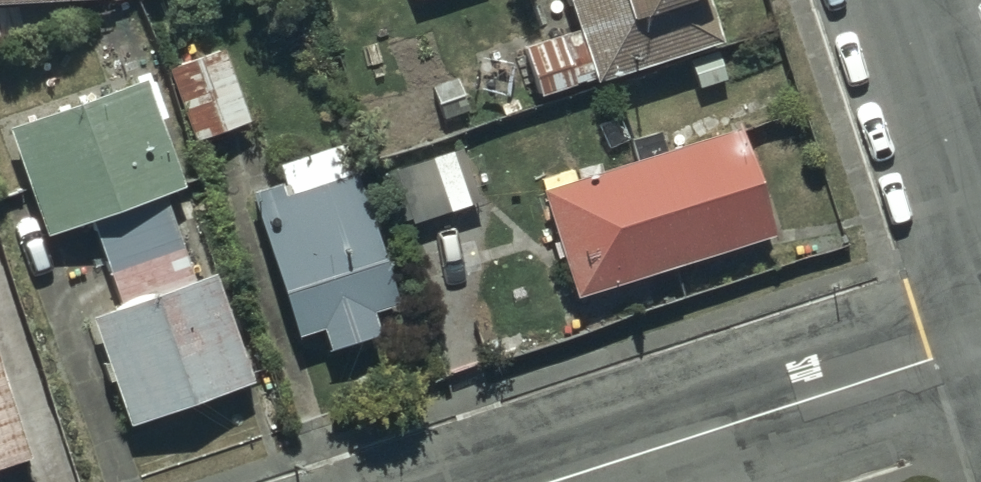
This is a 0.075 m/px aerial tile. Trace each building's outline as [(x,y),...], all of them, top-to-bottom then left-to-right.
[(584,87),(705,45),(690,0),(557,0),(566,30),(513,47),(530,97),(582,80),(584,87)] [(218,46),(160,68),(188,141),(245,119),(218,46)] [(0,133),(0,140),(37,237),(80,220),(112,304),(77,317),(120,429),(245,380),(205,278),(188,284),(155,199),(178,190),(136,80),(0,133)] [(625,163),(528,195),(562,300),(762,235),(728,133),(659,155),(651,129),(618,140),(625,163)] [(275,184),(239,195),(285,336),(310,328),(319,354),(370,337),(363,315),(388,307),(336,144),(269,165),(275,184)] [(465,148),(385,171),(401,227),(481,205),(465,148)] [(18,460),(0,402),(0,466),(18,460)]
